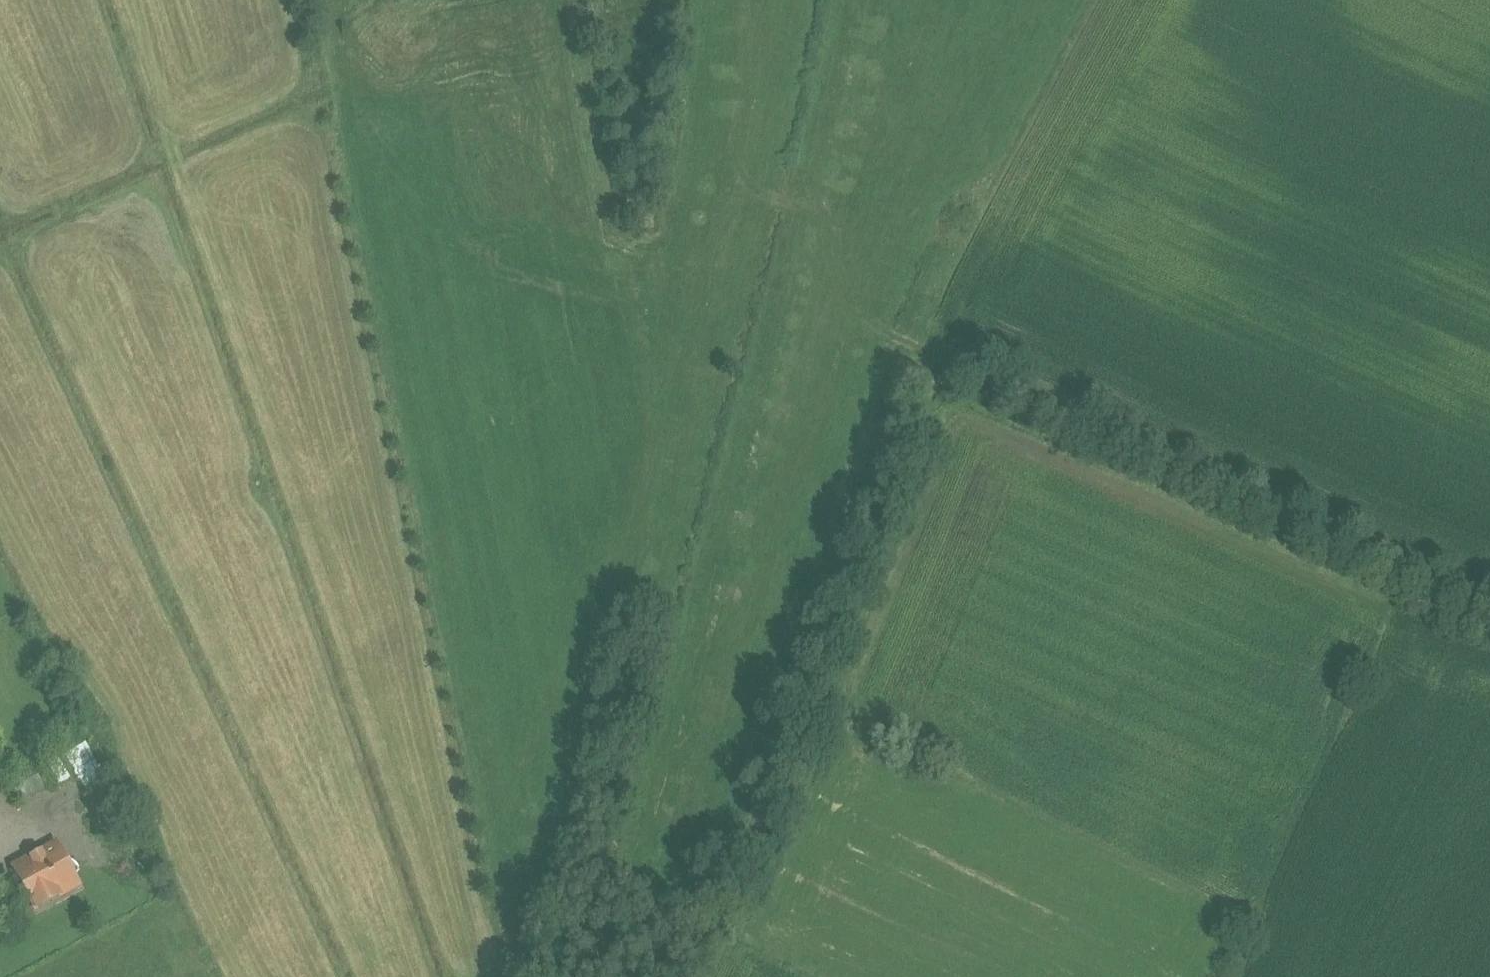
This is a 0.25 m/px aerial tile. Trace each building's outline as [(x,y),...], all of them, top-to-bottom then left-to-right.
[(33,765),(5,779),(18,802),(46,788),(33,765)] [(32,859),(15,868),(31,897),(35,905),(49,897),(76,883),(56,846),(41,854),(40,854),(41,855),(33,859),(33,858),(32,859)]
